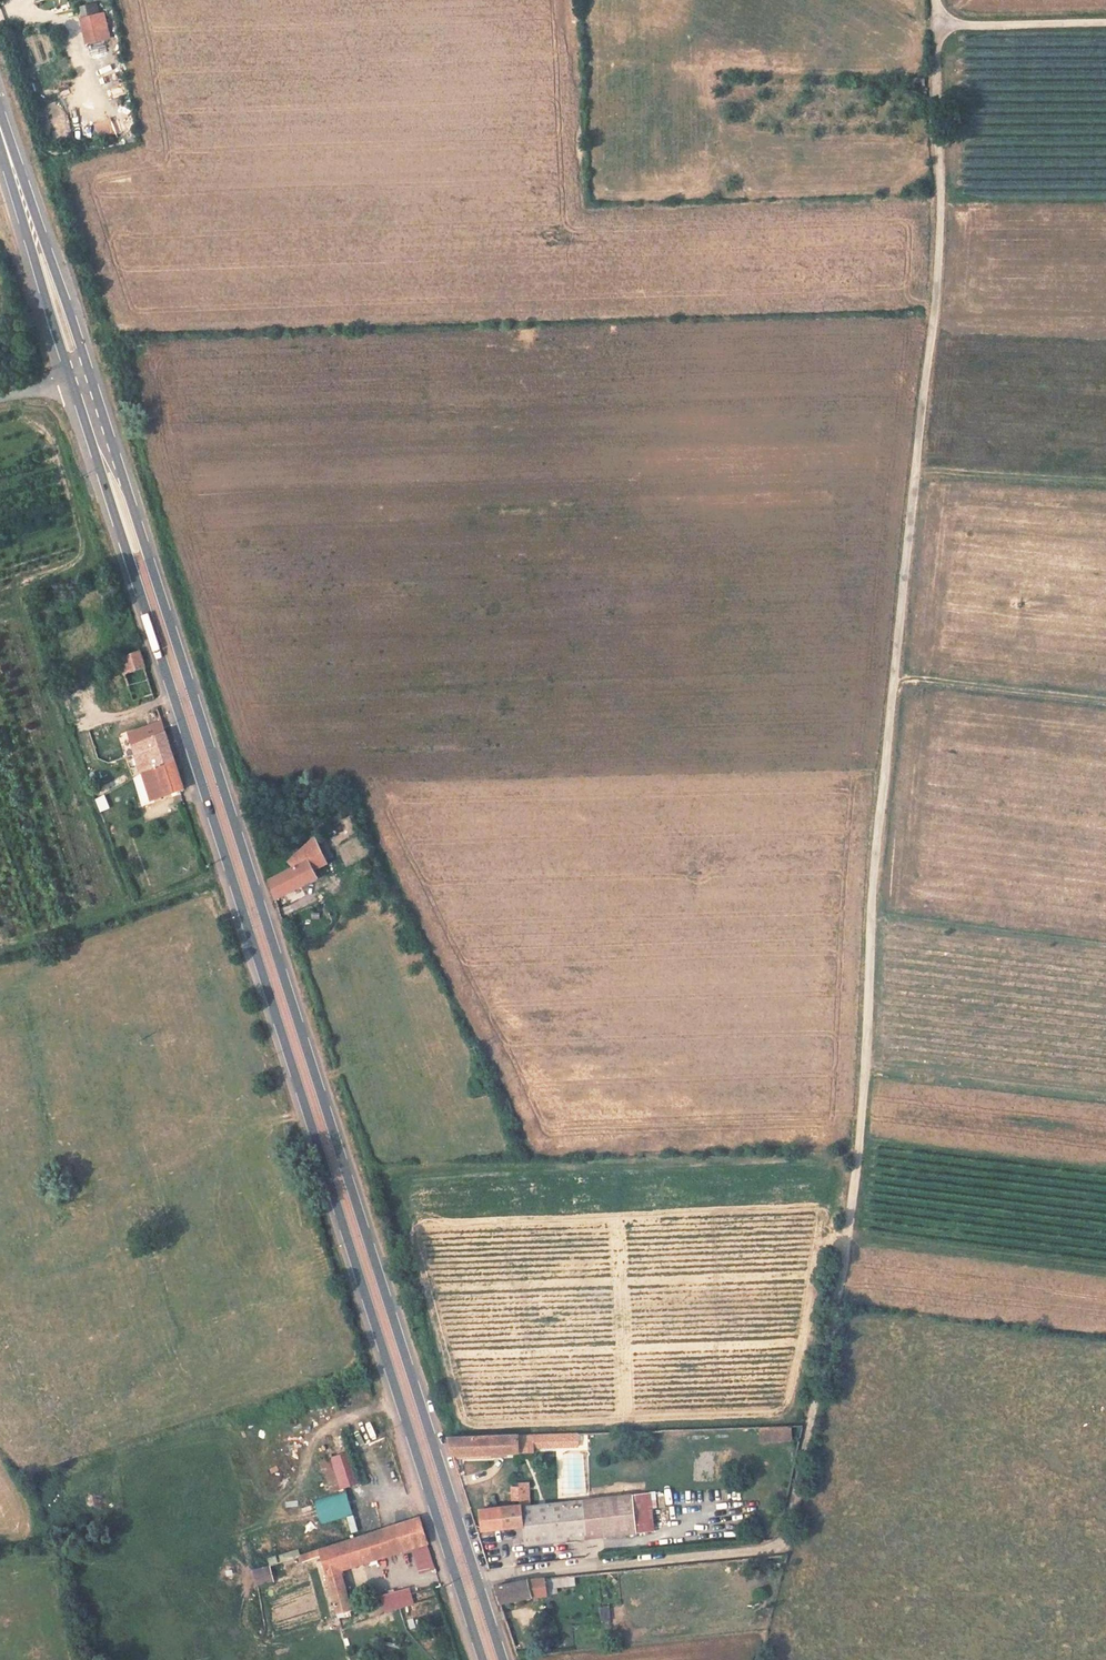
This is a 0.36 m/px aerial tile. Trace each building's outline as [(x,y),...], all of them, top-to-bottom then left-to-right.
[(97,2),(76,7),(85,45),(111,40),(104,11),(99,12),(97,2)] [(98,141),(116,134),(110,118),(92,124),(98,141)] [(154,694),(139,649),(122,660),(135,700),(154,694)] [(129,733),(133,744),(166,734),(162,722),(129,733)] [(142,772),(144,771),(175,761),(166,734),(133,744),(142,772)] [(175,761),(144,771),(153,801),(185,791),(175,761)] [(94,799),(99,812),(110,808),(105,795),(94,799)] [(268,881),(274,898),(317,879),(312,867),(327,861),(316,835),(291,860),(294,868),(272,877),(268,881)] [(758,1427),(759,1442),(792,1440),(791,1425),(758,1427)] [(529,1439),(529,1438),(443,1440),(448,1458),(529,1456),(529,1450),(529,1439)] [(529,1439),(529,1450),(573,1449),(573,1438),(529,1439)] [(347,1452),(331,1457),(340,1488),(357,1483),(347,1452)] [(517,1510),(524,1509),(523,1486),(514,1487),(514,1489),(508,1489),(507,1490),(508,1503),(509,1503),(514,1503),(515,1508),(516,1508),(517,1510)] [(345,1493),(316,1501),(322,1523),(351,1514),(345,1493)] [(524,1509),(517,1510),(519,1529),(521,1549),(650,1534),(647,1510),(645,1495),(524,1509)] [(478,1534),(519,1529),(517,1510),(516,1508),(515,1508),(475,1513),(478,1534)] [(353,1516),(347,1518),(351,1533),(357,1531),(353,1516)] [(321,1550),(339,1614),(353,1610),(342,1569),(411,1547),(426,1543),(428,1542),(420,1518),(415,1519),(321,1550)] [(426,1543),(411,1547),(419,1571),(433,1566),(426,1543)] [(302,1559),(318,1557),(317,1550),(301,1553),(302,1559)] [(271,1566),(251,1570),(254,1585),(274,1581),(271,1566)] [(494,1594),(498,1605),(541,1601),(547,1600),(544,1581),(500,1585),(494,1594)] [(386,1610),(413,1602),(409,1586),(381,1594),(386,1610)] [(601,1621),(610,1621),(610,1605),(601,1605),(601,1621)]
